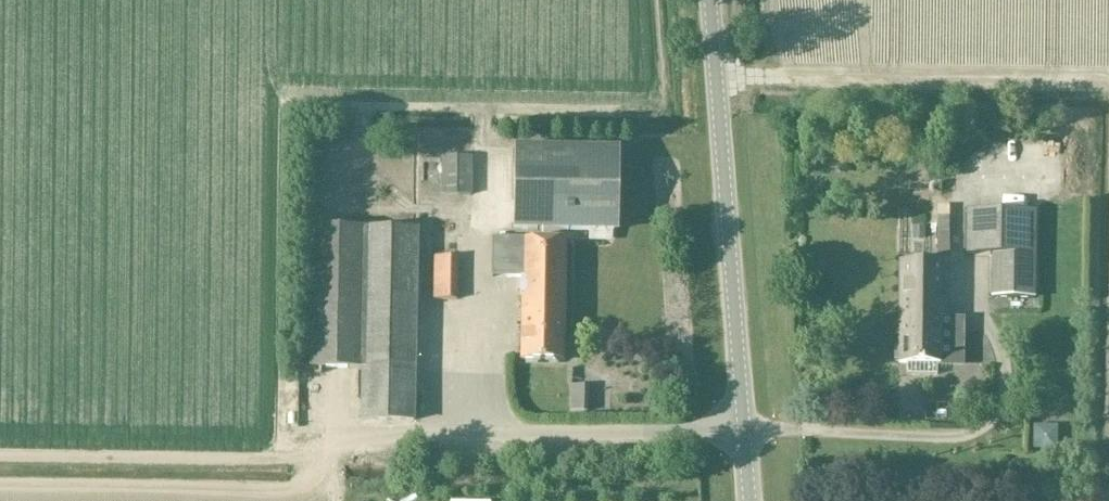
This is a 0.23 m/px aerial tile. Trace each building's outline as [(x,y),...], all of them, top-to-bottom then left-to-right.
[(514,149),(513,231),(612,232),(614,150),(514,149)] [(472,196),(472,157),(441,157),(441,196),(472,196)] [(991,256),(991,299),(1033,299),(1034,212),(966,212),(965,255),(991,256)] [(413,422),(417,230),(312,228),(309,368),(361,369),(360,421),(413,422)] [(520,361),(564,361),(565,240),(491,239),(491,278),(521,278),(520,361)] [(456,301),(456,258),(433,257),(433,300),(456,301)] [(898,365),(942,365),(942,319),(943,319),(943,302),(942,302),(942,263),(899,262),(898,348),(894,348),(894,362),(898,362),(898,365)] [(1037,329),(1036,460),(1058,460),(1058,441),(1067,441),(1068,329),(1037,329)] [(357,409),(359,388),(341,386),(339,408),(357,409)]
